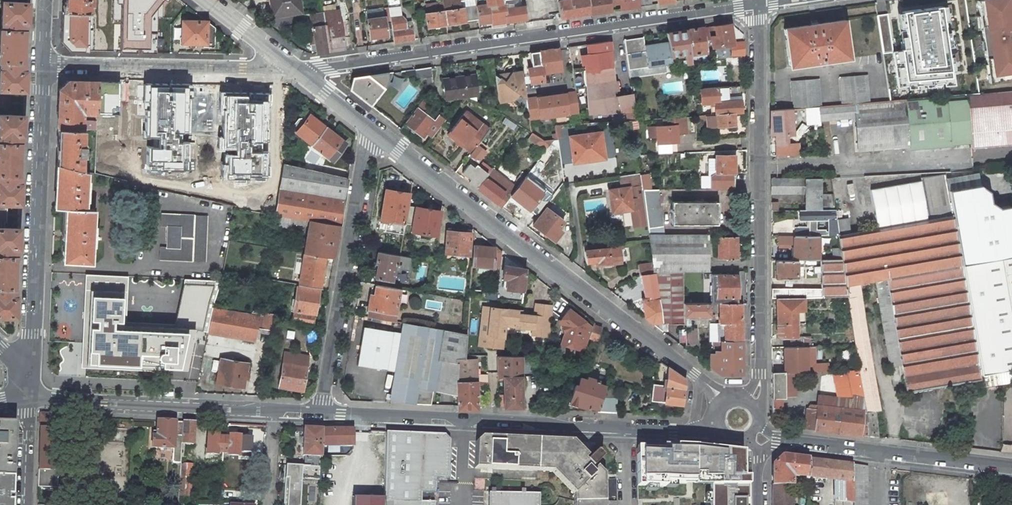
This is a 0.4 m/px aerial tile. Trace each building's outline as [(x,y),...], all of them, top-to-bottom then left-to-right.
[(65,11),(89,12),(89,4),(91,4),(91,0),(65,0),(65,3),(66,3),(65,11)] [(123,13),(121,51),(140,50),(157,51),(157,37),(157,6),(162,0),(123,0),(123,13)] [(301,13),(299,0),(270,0),(270,2),(273,2),(275,16),(301,13)] [(443,1),(446,24),(478,19),(476,6),(460,8),(459,0),(443,0),(443,1)] [(497,27),(506,26),(505,22),(526,19),(524,7),(522,7),(515,8),(514,6),(513,6),(512,3),(508,3),(507,1),(508,1),(508,0),(486,0),(483,1),(483,0),(476,0),(476,6),(487,4),(488,4),(490,21),(491,21),(491,24),(496,23),(497,27)] [(522,7),(521,0),(508,0),(508,1),(507,1),(508,3),(512,3),(513,6),(514,6),(515,8),(522,7)] [(591,13),(589,0),(558,0),(558,1),(557,1),(560,18),(591,13)] [(591,13),(610,11),(609,4),(619,3),(620,3),(619,0),(589,0),(591,13)] [(620,3),(619,3),(620,9),(638,7),(637,0),(619,0),(620,3)] [(973,53),(965,0),(950,0),(965,95),(979,94),(973,53)] [(977,1),(979,16),(983,16),(984,25),(981,29),(982,34),(983,41),(987,44),(988,49),(984,49),(987,64),(990,64),(991,70),(989,79),(989,83),(1011,79),(1011,0),(980,0),(977,1)] [(24,90),(25,71),(23,71),(24,61),(23,61),(23,46),(24,32),(25,32),(25,22),(27,22),(27,21),(27,3),(2,1),(1,29),(0,29),(0,89),(24,90)] [(427,27),(446,24),(443,1),(426,4),(427,13),(425,13),(427,27)] [(487,4),(476,6),(478,19),(479,23),(490,21),(488,4),(487,4)] [(400,6),(389,8),(390,18),(401,16),(400,6)] [(387,35),(392,34),(390,18),(389,8),(389,7),(385,8),(387,23),(385,24),(384,17),(367,19),(370,38),(387,35)] [(366,10),(367,19),(384,17),(383,8),(366,10)] [(101,51),(103,49),(103,13),(89,12),(65,11),(62,11),(61,41),(69,51),(101,51)] [(336,11),(323,12),(330,52),(345,49),(341,22),(338,23),(336,11)] [(323,12),(302,15),(304,29),(312,27),(316,54),(330,52),(323,12)] [(411,25),(406,25),(405,20),(402,16),(401,16),(390,18),(392,34),(393,42),(413,39),(412,27),(411,28),(411,25)] [(215,45),(215,28),(207,21),(182,20),(182,43),(206,44),(206,46),(213,46),(215,45)] [(784,29),(789,67),(850,58),(844,20),(784,29)] [(732,55),(744,54),(744,43),(733,44),(730,23),(709,27),(712,47),(730,45),(732,55)] [(704,27),(686,30),(689,55),(707,52),(704,27)] [(925,32),(924,32),(923,31),(921,29),(919,28),(917,28),(915,29),(913,31),(911,33),(911,36),(891,39),(896,73),(927,68),(925,56),(928,56),(925,32)] [(642,38),(624,40),(629,77),(666,72),(665,64),(672,63),(671,56),(683,54),(684,59),(682,59),(682,63),(690,62),(689,55),(686,30),(666,33),(668,41),(644,45),(642,38)] [(618,112),(634,111),(632,95),(623,96),(623,97),(618,97),(617,92),(615,93),(615,90),(617,90),(615,81),(613,81),(612,75),(614,75),(613,66),(611,66),(609,50),(611,49),(610,41),(587,44),(588,54),(581,55),(582,64),(585,64),(585,70),(583,70),(583,75),(584,82),(586,89),(587,89),(589,110),(592,109),(593,114),(618,112)] [(559,48),(539,51),(530,52),(532,67),(528,68),(530,83),(543,81),(542,73),(562,70),(559,48)] [(417,74),(417,77),(427,76),(428,85),(433,85),(430,67),(416,69),(417,74)] [(495,75),(499,102),(513,100),(520,106),(526,99),(522,71),(495,75)] [(388,73),(353,78),(350,89),(370,105),(384,88),(387,83),(388,77),(388,73)] [(477,95),(474,75),(442,79),(445,100),(477,95)] [(867,75),(840,78),(842,105),(869,103),(867,75)] [(400,88),(403,78),(394,76),(391,86),(400,88)] [(819,79),(791,82),(794,109),(805,108),(818,107),(821,107),(819,79)] [(83,113),(97,114),(98,81),(68,80),(59,89),(58,103),(57,128),(58,128),(83,130),(96,130),(96,121),(82,120),(83,113)] [(114,113),(119,113),(120,80),(100,80),(99,113),(102,113),(102,116),(114,116),(114,113)] [(192,82),(145,82),(144,107),(146,108),(146,129),(144,129),(144,136),(150,137),(150,136),(153,136),(153,145),(148,145),(147,163),(162,164),(162,166),(182,166),(181,158),(189,159),(189,140),(177,140),(177,130),(189,130),(189,96),(192,95),(192,82)] [(734,113),(741,113),(741,100),(729,101),(729,98),(740,98),(739,86),(699,88),(700,103),(710,103),(711,115),(734,113)] [(269,140),(270,92),(219,90),(217,123),(226,123),(225,144),(237,144),(237,154),(228,154),(228,163),(225,162),(225,178),(235,178),(235,184),(252,185),(253,180),(265,181),(265,174),(269,174),(268,150),(260,149),(260,140),(269,140)] [(966,95),(966,98),(970,141),(971,147),(1011,144),(1011,91),(966,95)] [(529,119),(578,112),(576,92),(526,99),(529,119)] [(906,103),(910,146),(970,141),(966,98),(906,103)] [(821,107),(818,107),(820,120),(856,117),(859,151),(910,146),(906,103),(906,100),(869,103),(842,105),(821,107)] [(417,108),(405,123),(423,137),(426,132),(432,137),(441,127),(435,122),(431,119),(422,112),(424,110),(426,107),(421,103),(417,108)] [(805,108),(806,122),(814,121),(820,121),(820,120),(818,107),(805,108)] [(791,109),(771,110),(771,134),(775,134),(776,144),(786,144),(786,135),(793,135),(791,109)] [(433,117),(424,110),(422,112),(431,119),(433,117)] [(472,120),(463,113),(449,131),(464,143),(462,146),(471,152),(476,145),(489,129),(474,117),(472,120)] [(711,115),(698,116),(696,116),(696,120),(706,119),(707,127),(735,125),(734,113),(711,115)] [(16,247),(18,247),(18,229),(4,228),(4,223),(6,223),(6,209),(5,209),(5,203),(19,204),(20,184),(19,184),(19,174),(18,174),(19,160),(19,145),(21,145),(21,135),(22,135),(23,116),(0,115),(0,315),(15,316),(16,296),(14,296),(15,286),(14,286),(15,258),(16,258),(16,247)] [(312,145),(326,127),(310,115),(306,119),(296,132),(312,145)] [(435,122),(441,127),(445,121),(439,116),(435,122)] [(293,129),(296,132),(306,119),(303,117),(302,118),(298,118),(294,125),(294,128),(293,129)] [(686,131),(685,117),(663,119),(664,125),(656,126),(657,144),(677,143),(676,135),(676,132),(686,131)] [(502,123),(514,130),(517,126),(505,118),(502,123)] [(338,144),(341,140),(326,127),(312,145),(328,157),(333,161),(344,148),(341,146),(338,144)] [(82,142),(83,130),(58,128),(57,146),(57,164),(81,171),(82,157),(82,156),(84,156),(84,151),(84,142),(82,142)] [(584,157),(603,154),(600,133),(573,137),(571,137),(570,137),(574,162),(585,161),(584,157)] [(537,145),(540,140),(532,134),(528,139),(537,145)] [(548,147),(553,140),(543,142),(540,140),(537,145),(542,148),(548,147)] [(469,155),(477,161),(484,151),(483,150),(477,146),(476,145),(471,152),(469,155)] [(715,172),(711,176),(711,189),(734,189),(734,155),(715,155),(715,172)] [(466,180),(476,188),(491,169),(482,162),(478,167),(476,165),(474,168),(469,164),(462,173),(468,177),(466,180)] [(339,226),(347,177),(296,166),(285,163),(283,175),(276,216),(339,226)] [(81,171),(57,164),(56,187),(58,187),(57,208),(66,209),(65,234),(63,258),(73,258),(73,262),(91,263),(92,246),(92,240),(95,240),(95,237),(98,237),(99,237),(99,235),(98,234),(94,234),(95,232),(92,232),(93,225),(94,209),(85,209),(85,200),(85,194),(88,194),(88,192),(86,192),(86,189),(88,189),(88,186),(86,186),(86,180),(87,172),(81,171)] [(510,196),(516,188),(491,169),(476,188),(501,207),(510,196)] [(529,182),(524,178),(516,188),(510,196),(529,211),(542,193),(550,199),(563,182),(562,172),(560,171),(551,181),(550,180),(545,187),(533,178),(529,182)] [(635,228),(647,226),(642,189),(641,185),(639,173),(619,176),(621,188),(609,190),(612,213),(632,210),(635,228)] [(848,218),(836,220),(838,235),(840,248),(842,259),(846,285),(859,282),(875,279),(961,265),(948,190),(945,174),(921,178),(928,219),(850,233),(848,218)] [(701,189),(711,189),(711,176),(701,176),(701,189)] [(771,178),(771,193),(804,193),(804,209),(818,209),(818,194),(818,178),(771,178)] [(961,265),(1011,255),(1011,208),(1009,206),(999,207),(991,202),(989,191),(980,185),(948,190),(961,265)] [(658,189),(643,189),(648,235),(664,235),(658,189)] [(391,221),(405,223),(408,206),(410,194),(385,190),(380,222),(391,224),(391,221)] [(818,209),(834,209),(832,194),(818,194),(818,209)] [(716,224),(716,201),(671,201),(671,224),(716,224)] [(440,211),(408,206),(405,223),(412,225),(411,232),(436,236),(440,211)] [(562,231),(558,229),(564,222),(546,208),(533,225),(554,241),(562,231)] [(804,209),(798,209),(799,220),(827,219),(827,231),(827,235),(838,235),(836,220),(834,209),(818,209),(804,209)] [(208,216),(161,213),(161,226),(167,226),(167,247),(160,247),(160,260),(206,262),(208,216)] [(309,226),(304,253),(325,256),(334,258),(339,226),(276,216),(275,219),(274,225),(291,228),(292,224),(309,226)] [(795,228),(795,236),(815,236),(815,230),(808,230),(808,228),(795,228)] [(445,253),(469,255),(471,233),(447,231),(445,253)] [(683,272),(708,272),(708,235),(664,235),(648,235),(654,272),(683,272)] [(737,243),(737,237),(717,236),(717,259),(737,259),(737,252),(737,243)] [(793,236),(793,260),(817,260),(818,236),(815,236),(795,236),(793,236)] [(583,246),(583,251),(585,263),(597,262),(597,264),(620,262),(619,246),(618,246),(618,243),(583,246)] [(495,248),(473,246),(472,266),(494,268),(495,248)] [(833,259),(842,259),(840,248),(832,249),(833,259)] [(397,259),(398,255),(378,252),(376,263),(378,263),(377,267),(375,278),(379,278),(392,281),(393,271),(394,268),(394,266),(396,266),(397,259)] [(325,256),(304,253),(303,261),(301,275),(299,284),(320,288),(325,256)] [(469,262),(469,255),(445,253),(445,260),(469,262)] [(411,258),(398,255),(397,259),(396,266),(394,266),(394,268),(409,271),(411,258)] [(1011,369),(1011,255),(961,265),(980,374),(998,371),(1011,369)] [(526,269),(505,257),(502,276),(504,276),(503,287),(506,287),(506,289),(523,291),(526,269)] [(303,261),(296,259),(293,274),(301,275),(303,261)] [(820,259),(821,288),(771,288),(771,298),(776,298),(804,298),(847,297),(846,285),(842,259),(833,259),(820,259)] [(797,279),(797,260),(776,260),(776,271),(779,271),(779,279),(797,279)] [(641,276),(654,274),(652,263),(638,266),(639,276),(641,276)] [(875,279),(890,366),(901,364),(906,392),(981,379),(980,374),(961,265),(875,279)] [(661,324),(683,324),(683,316),(683,303),(683,272),(654,272),(654,274),(658,298),(662,322),(661,322),(661,324)] [(645,299),(642,299),(645,318),(652,324),(661,322),(662,322),(658,298),(654,274),(641,276),(645,299)] [(737,274),(716,274),(716,284),(716,287),(716,298),(719,298),(719,303),(737,303),(737,274)] [(123,278),(87,276),(82,368),(183,372),(194,329),(173,329),(121,326),(123,278)] [(379,278),(378,285),(400,289),(401,282),(392,281),(379,278)] [(215,281),(184,280),(173,329),(192,329),(194,329),(202,330),(215,281)] [(880,410),(859,282),(846,285),(847,297),(852,324),(852,330),(855,344),(856,356),(858,369),(866,412),(868,436),(878,437),(875,411),(880,410)] [(368,316),(394,321),(400,289),(378,285),(376,285),(375,290),(374,300),(370,300),(368,308),(370,309),(368,316)] [(297,287),(292,322),(314,325),(319,291),(297,287)] [(804,298),(776,298),(777,324),(797,323),(797,310),(804,310),(804,298)] [(683,303),(683,316),(709,315),(710,303),(683,303)] [(717,323),(718,341),(742,341),(741,303),(737,303),(719,303),(720,317),(718,317),(718,323),(717,323)] [(517,314),(517,311),(491,308),(486,346),(502,348),(504,325),(505,321),(515,322),(515,326),(533,328),(532,334),(548,336),(551,306),(535,304),(534,316),(520,315),(517,314)] [(479,345),(486,346),(491,308),(483,307),(479,345)] [(213,308),(212,308),(207,333),(208,333),(255,341),(257,326),(272,329),(275,314),(253,310),(252,315),(213,308)] [(589,338),(592,327),(583,321),(580,318),(568,309),(560,320),(560,324),(566,327),(561,343),(584,351),(589,338)] [(652,324),(662,331),(661,324),(661,322),(652,324)] [(386,399),(415,403),(430,404),(433,390),(457,395),(457,381),(457,360),(465,359),(465,355),(466,334),(404,323),(402,332),(363,326),(357,364),(395,371),(391,395),(387,394),(386,399)] [(718,341),(717,323),(709,324),(709,341),(718,341)] [(797,323),(777,324),(777,335),(782,335),(782,337),(786,337),(790,337),(794,336),(797,336),(797,323)] [(592,327),(589,338),(597,340),(601,328),(593,325),(592,327)] [(696,345),(696,329),(685,329),(685,345),(696,345)] [(794,336),(794,347),(796,347),(803,346),(803,336),(797,336),(794,336)] [(717,354),(717,357),(717,373),(720,375),(742,375),(742,341),(718,341),(709,341),(709,352),(714,352),(717,354)] [(771,347),(772,365),(788,365),(797,365),(797,357),(788,356),(788,352),(788,347),(771,347)] [(308,358),(284,354),(279,387),(303,391),(304,380),(305,376),(308,358)] [(522,377),(522,356),(497,356),(498,377),(503,377),(522,377)] [(717,357),(713,357),(709,357),(709,367),(717,373),(717,357)] [(236,386),(243,388),(248,363),(221,358),(216,383),(224,384),(223,386),(225,388),(234,389),(236,388),(236,386)] [(457,360),(457,381),(477,381),(478,381),(478,378),(477,378),(476,359),(465,359),(457,360)] [(666,388),(663,387),(663,385),(662,385),(653,384),(651,401),(682,404),(685,379),(668,367),(666,380),(666,388)] [(858,369),(833,374),(837,397),(819,395),(817,405),(810,404),(807,408),(805,429),(868,436),(866,412),(858,369)] [(998,371),(980,374),(981,379),(982,385),(1000,382),(998,371)] [(784,372),(772,372),(772,398),(772,415),(782,416),(782,397),(785,397),(785,395),(795,395),(794,372),(788,372),(784,373),(784,372)] [(504,408),(522,408),(522,377),(503,377),(503,380),(503,395),(504,405),(504,408)] [(580,378),(576,377),(568,401),(578,404),(578,405),(588,408),(589,406),(598,409),(602,397),(605,387),(605,386),(598,383),(599,380),(588,377),(587,379),(580,377),(580,378)] [(477,409),(477,381),(457,381),(457,395),(457,409),(477,409)] [(615,390),(605,387),(602,397),(612,398),(615,390)] [(598,412),(616,413),(617,398),(612,398),(602,397),(598,409),(598,412)] [(40,412),(40,427),(55,427),(55,413),(40,412)] [(181,456),(181,444),(182,422),(157,421),(157,424),(157,432),(156,436),(152,436),(152,447),(173,448),(173,462),(180,463),(181,456)] [(185,444),(193,445),(194,423),(182,422),(181,444),(185,444)] [(15,424),(0,423),(0,477),(9,477),(13,477),(14,445),(15,424)] [(60,460),(55,460),(56,437),(56,427),(55,427),(40,427),(39,441),(38,470),(60,470),(60,460)] [(314,456),(321,457),(323,430),(304,428),(303,439),(303,444),(302,456),(314,456)] [(353,446),(353,429),(323,430),(322,446),(353,446)] [(434,492),(434,478),(447,479),(449,447),(444,447),(445,441),(440,441),(440,435),(385,432),(384,499),(384,504),(434,504),(434,492)] [(69,434),(56,437),(55,460),(60,460),(60,470),(38,470),(38,487),(58,488),(58,477),(72,478),(69,451),(72,438),(69,434)] [(217,452),(223,452),(224,437),(218,437),(218,434),(208,434),(207,453),(217,454),(217,452)] [(247,446),(239,445),(240,436),(230,435),(230,437),(224,437),(223,452),(229,453),(229,455),(246,456),(247,446)] [(449,447),(449,442),(442,435),(440,435),(440,441),(445,441),(444,447),(449,447)] [(587,456),(572,441),(481,437),(476,442),(474,468),(499,469),(499,461),(499,460),(500,458),(501,457),(502,456),(503,456),(504,456),(533,457),(533,471),(551,471),(573,494),(574,502),(584,491),(577,483),(569,483),(557,470),(557,463),(566,454),(573,454),(583,464),(585,462),(585,461),(584,459),(587,456)] [(690,486),(746,486),(746,465),(741,465),(741,450),(672,444),(632,445),(634,479),(690,480),(690,486)] [(602,456),(597,451),(595,451),(585,461),(585,462),(583,464),(573,454),(566,454),(557,463),(557,470),(569,483),(577,483),(584,491),(574,502),(574,504),(605,504),(605,485),(590,485),(589,486),(586,483),(594,475),(589,470),(591,468),(592,468),(602,458),(602,456)] [(533,471),(533,457),(504,456),(503,456),(502,456),(501,457),(500,458),(499,460),(499,461),(499,469),(533,471)] [(791,486),(791,483),(791,476),(804,477),(804,480),(808,480),(808,477),(808,459),(782,456),(772,465),(772,486),(791,486)] [(808,477),(834,480),(834,504),(852,504),(852,464),(808,459),(808,477)] [(178,498),(189,498),(191,465),(180,464),(180,468),(178,498)] [(867,466),(852,464),(852,504),(867,504),(867,466)] [(314,466),(287,465),(285,504),(301,504),(303,479),(320,480),(321,466),(314,466)] [(605,485),(604,474),(597,466),(593,470),(592,468),(591,468),(589,470),(594,475),(586,483),(589,486),(590,485),(605,485)] [(9,477),(0,477),(0,504),(8,504),(9,477)] [(72,478),(58,477),(58,488),(57,504),(70,504),(72,478)] [(746,487),(708,486),(708,504),(747,504),(746,487)] [(772,504),(792,504),(792,489),(792,486),(791,486),(772,486),(772,504)] [(540,494),(524,493),(524,490),(521,490),(521,493),(494,493),(494,489),(491,489),(491,493),(489,493),(488,504),(539,504),(540,494)] [(315,490),(308,493),(310,501),(318,498),(315,490)] [(239,492),(239,501),(254,502),(254,493),(239,492)]
